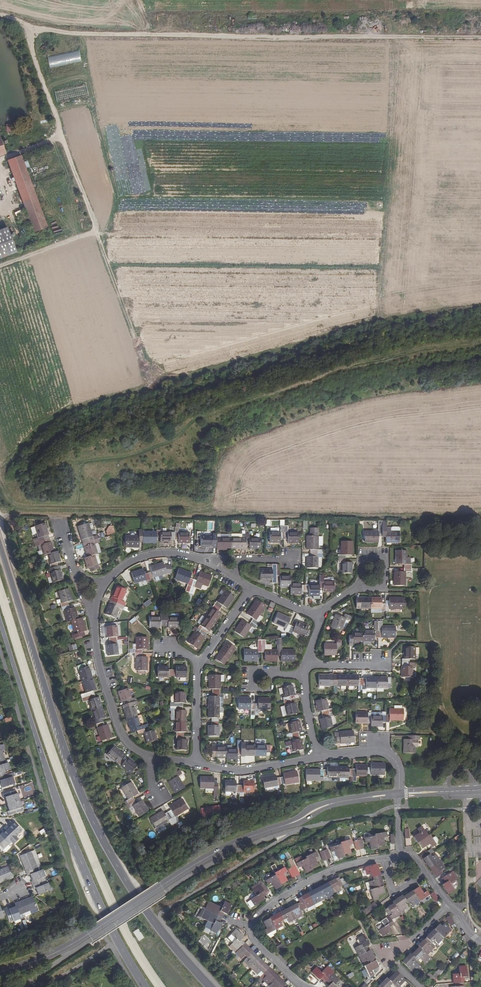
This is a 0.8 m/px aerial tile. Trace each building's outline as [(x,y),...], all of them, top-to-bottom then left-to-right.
[(49,67),(81,62),(79,51),(47,56),(49,67)] [(57,102),(88,97),(86,85),(54,90),(57,102)] [(20,155),(8,160),(34,231),(47,227),(20,155)] [(0,230),(0,258),(16,252),(7,227),(0,230)] [(390,532),(390,528),(386,528),(386,521),(382,521),(382,527),(382,535),(386,535),(385,542),(399,543),(399,532),(390,532)] [(84,539),(85,543),(93,540),(88,523),(78,527),(82,540),(84,539)] [(36,533),(39,541),(46,539),(45,536),(48,535),(44,524),(34,527),(36,533)] [(178,527),(175,527),(175,532),(174,540),(178,540),(178,543),(189,543),(189,532),(178,532),(178,527)] [(270,532),(269,542),(280,542),(280,535),(284,535),(284,527),(280,527),(280,532),(270,532)] [(288,535),(288,542),(298,542),(298,532),(288,532),(288,527),(284,527),(284,535),(288,535)] [(368,532),(368,542),(378,542),(378,535),(382,535),(382,527),(378,527),(378,532),(368,532)] [(156,532),(142,532),(142,539),(142,543),(160,543),(160,536),(160,532),(160,530),(156,530),(156,532)] [(125,536),(125,547),(138,547),(139,539),(142,539),(142,532),(142,531),(139,531),(139,537),(125,536)] [(160,536),(160,543),(171,543),(171,539),(174,540),(175,532),(160,532),(160,536)] [(217,537),(216,545),(220,545),(220,548),(231,548),(231,537),(220,537),(220,533),(217,533),(217,537)] [(231,537),(231,548),(242,548),(242,545),(245,545),(246,538),(245,534),(242,534),(241,538),(231,537)] [(246,538),(245,545),(249,545),(249,548),(260,548),(260,538),(249,538),(249,534),(245,534),(246,538)] [(201,535),(201,546),(212,546),(212,545),(216,545),(217,537),(213,537),(213,536),(201,535)] [(39,541),(43,555),(47,554),(53,552),(50,542),(47,543),(46,539),(39,541)] [(310,550),(310,553),(318,553),(318,539),(307,539),(307,550),(310,550)] [(84,547),(87,557),(94,555),(97,554),(93,540),(85,543),(86,546),(84,547)] [(339,555),(339,559),(346,559),(346,555),(352,555),(352,541),(342,541),(342,555),(339,555)] [(49,564),(51,568),(58,566),(57,562),(60,561),(57,551),(53,552),(47,554),(50,564),(49,564)] [(410,564),(410,557),(406,557),(406,551),(396,551),(396,564),(404,565),(404,568),(411,568),(411,564),(410,564)] [(307,557),(307,568),(318,568),(318,553),(310,553),(310,557),(307,557)] [(90,567),(91,571),(99,569),(97,564),(94,555),(87,557),(84,558),(87,568),(90,567)] [(342,563),(342,573),(352,573),(352,563),(346,563),(346,559),(339,559),(338,563),(342,563)] [(151,570),(147,571),(149,578),(150,580),(154,579),(153,577),(166,573),(171,573),(171,565),(164,565),(163,563),(150,567),(151,570)] [(276,575),(276,565),(273,564),(273,569),(267,569),(262,569),(262,579),(273,579),(273,583),(276,583),(276,575)] [(283,575),(283,570),(279,570),(279,565),(276,565),(276,575),(276,583),(280,583),(280,586),(290,586),(291,583),(290,575),(283,575)] [(49,572),(53,582),(63,579),(60,569),(59,570),(58,566),(51,568),(52,572),(49,572)] [(405,586),(405,572),(411,572),(411,568),(404,568),(404,572),(394,572),(394,585),(405,586)] [(149,578),(147,571),(144,572),(143,569),(131,573),(135,583),(146,579),(146,581),(150,580),(149,578)] [(179,569),(175,579),(188,583),(187,585),(191,586),(193,579),(190,578),(192,574),(179,569)] [(193,579),(191,586),(194,588),(196,582),(208,586),(211,576),(200,572),(196,580),(193,579)] [(319,585),(319,588),(323,588),(323,591),(333,591),(334,581),(319,580),(319,585)] [(290,586),(290,594),(301,594),(301,592),(305,592),(305,585),(301,585),(301,583),(291,583),(290,586)] [(305,585),(305,592),(308,592),(308,595),(319,595),(319,588),(319,585),(305,585)] [(115,598),(113,602),(120,605),(124,606),(125,602),(122,601),(126,590),(116,586),(112,597),(115,598)] [(60,603),(61,607),(68,605),(67,601),(72,600),(68,588),(58,591),(62,603),(60,603)] [(223,590),(214,604),(220,608),(222,605),(225,607),(233,596),(223,590)] [(357,601),(357,608),(371,608),(371,598),(360,597),(361,601),(357,601)] [(371,598),(371,608),(382,608),(382,610),(385,610),(385,603),(382,603),(382,598),(371,598)] [(385,603),(385,610),(389,610),(389,608),(400,609),(400,606),(400,601),(400,598),(389,598),(389,603),(385,603)] [(254,619),(251,622),(258,627),(260,624),(259,623),(255,620),(265,606),(257,600),(247,614),(254,619)] [(109,604),(105,614),(115,618),(119,608),(122,609),(124,606),(120,605),(113,602),(112,606),(109,604)] [(214,604),(205,616),(214,622),(221,614),(217,612),(220,608),(214,604)] [(64,610),(68,622),(71,621),(78,619),(74,607),(69,609),(68,605),(61,607),(62,611),(64,610)] [(278,613),(274,623),(286,628),(285,630),(289,632),(292,625),(288,623),(291,618),(278,613)] [(335,614),(331,627),(341,631),(346,618),(349,620),(351,616),(344,613),(343,617),(335,614)] [(202,627),(200,630),(206,634),(214,622),(205,616),(199,625),(202,627)] [(150,617),(150,628),(160,628),(160,625),(164,625),(164,617),(150,617)] [(167,625),(168,628),(178,628),(178,617),(164,617),(164,625),(167,625)] [(72,635),(74,639),(81,636),(80,632),(85,631),(81,618),(78,619),(71,621),(75,634),(72,635)] [(242,620),(235,632),(243,638),(251,626),(256,630),(258,627),(251,622),(249,625),(242,620)] [(292,625),(289,632),(292,634),(293,631),(304,636),(309,626),(298,621),(295,626),(292,625)] [(109,637),(109,641),(116,640),(116,636),(117,636),(116,626),(106,627),(107,638),(109,637)] [(378,643),(378,644),(382,644),(382,638),(395,638),(396,627),(382,627),(382,636),(378,636),(378,643)] [(195,631),(187,642),(196,648),(206,634),(200,630),(198,633),(195,631)] [(378,643),(378,636),(374,636),(374,633),(363,633),(363,635),(363,643),(370,643),(378,643)] [(349,638),(349,646),(363,646),(363,643),(363,635),(353,635),(353,638),(349,638)] [(134,650),(134,653),(141,653),(141,650),(148,650),(147,638),(137,638),(137,650),(134,650)] [(282,646),(282,638),(277,638),(277,646),(277,650),(277,653),(281,653),(281,661),(295,661),(295,650),(281,650),(282,646)] [(106,645),(107,656),(118,655),(116,640),(109,641),(110,645),(106,645)] [(265,653),(265,661),(277,661),(277,653),(277,650),(271,650),(265,650),(265,645),(265,640),(262,640),(262,646),(261,653),(265,653)] [(326,644),(326,655),(336,655),(336,649),(340,649),(340,641),(336,641),(336,644),(326,644)] [(227,642),(215,659),(224,665),(236,648),(227,642)] [(244,650),(244,661),(257,661),(258,653),(261,653),(262,646),(258,646),(258,650),(244,650)] [(402,659),(402,663),(409,663),(409,659),(416,659),(416,647),(406,647),(405,659),(402,659)] [(136,657),(136,671),(147,671),(147,657),(141,657),(141,653),(134,653),(134,657),(136,657)] [(402,663),(402,677),(413,677),(413,667),(409,667),(409,663),(402,663)] [(77,667),(82,681),(92,678),(88,667),(85,668),(84,664),(77,667)] [(157,666),(157,677),(168,677),(168,674),(172,674),(172,666),(157,666)] [(172,666),(172,674),(175,674),(175,677),(186,677),(186,667),(172,666)] [(212,689),(212,693),(220,693),(220,675),(209,675),(209,689),(212,689)] [(316,675),(316,686),(333,686),(333,678),(329,678),(329,675),(316,675)] [(333,678),(333,686),(348,686),(348,676),(337,675),(337,679),(333,678)] [(348,676),(348,686),(362,686),(362,678),(358,678),(358,675),(348,676)] [(362,678),(362,686),(366,686),(366,688),(376,688),(376,677),(366,677),(366,679),(362,678)] [(376,677),(376,688),(387,688),(387,685),(391,685),(391,677),(376,677)] [(82,681),(87,697),(94,695),(93,691),(96,690),(92,678),(82,681)] [(280,688),(284,701),(291,700),(290,696),(293,696),(290,685),(280,688)] [(124,701),(125,705),(132,702),(128,688),(117,691),(121,702),(124,701)] [(170,707),(175,707),(182,707),(182,703),(184,703),(185,692),(174,692),(173,703),(170,703),(170,707)] [(208,696),(208,707),(219,707),(219,696),(220,696),(220,693),(212,693),(212,696),(208,696)] [(87,697),(91,711),(101,707),(98,697),(95,698),(94,695),(87,697)] [(239,698),(239,709),(251,709),(251,710),(254,710),(254,703),(251,703),(251,698),(239,698)] [(254,703),(254,710),(258,710),(258,709),(270,709),(270,699),(258,698),(258,703),(254,703)] [(321,711),(322,714),(329,713),(326,699),(316,702),(318,712),(321,711)] [(284,701),(287,716),(297,713),(295,703),(292,703),(291,700),(284,701)] [(123,709),(126,719),(137,716),(132,702),(125,705),(124,705),(125,708),(123,709)] [(91,711),(95,724),(103,722),(102,718),(104,717),(101,707),(91,711)] [(182,707),(175,707),(170,707),(170,710),(172,710),(175,710),(175,721),(185,721),(185,711),(182,710),(182,707)] [(212,718),(211,721),(219,722),(219,707),(208,707),(208,718),(212,718)] [(386,715),(386,722),(389,722),(389,720),(403,720),(403,709),(389,709),(390,715),(386,715)] [(320,719),(322,729),(332,727),(329,713),(322,714),(323,718),(320,719)] [(356,713),(356,723),(371,723),(371,716),(371,713),(368,713),(356,713)] [(371,723),(371,727),(382,727),(382,722),(386,722),(386,715),(382,715),(382,716),(371,716),(371,723)] [(134,728),(135,732),(139,730),(142,729),(141,726),(140,726),(137,716),(126,719),(130,730),(134,728)] [(176,732),(176,736),(183,736),(183,732),(185,732),(185,721),(175,721),(175,732),(176,732)] [(208,725),(208,736),(219,736),(219,722),(211,721),(211,725),(208,725)] [(289,723),(292,737),(295,736),(300,735),(299,732),(301,731),(299,721),(289,723)] [(101,741),(111,738),(107,725),(104,725),(103,722),(95,724),(99,736),(101,741)] [(143,733),(147,743),(156,740),(153,730),(148,732),(147,728),(142,729),(139,730),(140,734),(143,733)] [(354,741),(353,732),(335,732),(335,736),(336,736),(337,743),(341,743),(354,741)] [(176,736),(175,750),(186,750),(186,740),(183,739),(183,736),(176,736)] [(288,738),(292,752),(298,751),(303,750),(300,739),(296,740),(295,736),(292,737),(288,738)] [(405,739),(405,753),(415,753),(415,747),(419,747),(419,739),(421,739),(421,736),(418,736),(413,736),(413,739),(409,739),(405,739)] [(226,759),(227,761),(237,761),(237,757),(241,757),(241,755),(241,750),(241,745),(241,740),(237,740),(237,750),(226,750),(226,759)] [(241,750),(241,755),(241,757),(255,757),(256,747),(245,747),(245,745),(241,745),(241,748),(241,750)] [(113,747),(107,755),(118,764),(122,758),(124,756),(113,747)] [(256,747),(255,757),(266,758),(266,754),(270,754),(270,747),(256,747)] [(215,756),(216,759),(226,759),(226,750),(226,748),(212,748),(212,756),(215,756)] [(122,758),(118,764),(130,774),(137,766),(127,758),(125,760),(122,758)] [(0,765),(0,777),(6,775),(5,771),(10,770),(8,762),(5,763),(0,765)] [(367,767),(367,774),(385,774),(385,763),(371,763),(371,767),(367,767)] [(367,774),(367,767),(367,765),(357,765),(356,769),(353,769),(353,777),(353,782),(356,782),(356,776),(367,776),(367,774)] [(324,770),(324,777),(338,777),(338,767),(327,767),(327,770),(324,770)] [(338,767),(338,777),(349,778),(349,776),(353,777),(353,769),(349,769),(349,767),(338,767)] [(168,781),(175,793),(184,787),(177,776),(181,774),(179,770),(176,772),(175,769),(168,772),(170,775),(172,774),(175,778),(168,781)] [(306,770),(306,780),(320,780),(320,777),(324,777),(324,770),(306,770)] [(280,777),(281,785),(298,782),(296,771),(283,773),(283,777),(280,777)] [(0,777),(0,782),(2,787),(15,783),(12,777),(7,778),(6,775),(0,777)] [(262,778),(264,789),(278,786),(277,785),(281,785),(280,777),(276,778),(276,776),(262,778)] [(213,788),(213,793),(217,793),(217,786),(213,786),(213,778),(200,778),(200,788),(213,788)] [(225,781),(225,791),(235,791),(235,792),(239,793),(239,785),(236,785),(236,781),(225,781)] [(239,785),(239,793),(243,793),(243,791),(254,792),(254,781),(243,781),(243,785),(239,785)] [(121,788),(130,803),(137,799),(135,795),(137,794),(130,782),(121,788)] [(5,797),(7,804),(20,800),(18,793),(17,793),(16,790),(2,794),(3,798),(5,797)] [(130,803),(138,816),(147,811),(141,800),(139,802),(137,799),(130,803)] [(167,812),(171,818),(188,808),(182,799),(169,807),(171,809),(167,812)] [(20,800),(7,804),(10,811),(7,812),(8,815),(22,811),(21,808),(22,807),(20,800)] [(220,805),(200,808),(202,817),(222,814),(220,805)] [(150,819),(155,828),(171,818),(167,812),(164,813),(163,811),(150,819)] [(16,836),(22,830),(15,822),(9,828),(6,830),(5,830),(4,828),(1,831),(10,841),(13,844),(18,840),(15,837),(16,836)] [(419,842),(423,848),(429,844),(432,847),(436,844),(430,835),(428,836),(422,827),(418,829),(420,833),(414,837),(417,843),(419,842)] [(1,831),(0,831),(0,851),(1,852),(3,850),(8,845),(8,844),(10,841),(1,831)] [(369,841),(370,849),(377,848),(376,846),(383,845),(382,837),(386,836),(385,831),(374,833),(375,835),(364,837),(364,842),(369,841)] [(334,851),(337,858),(343,856),(343,854),(349,852),(346,844),(351,843),(349,838),(338,842),(339,844),(328,848),(330,852),(334,851)] [(353,840),(355,849),(359,848),(362,848),(360,838),(357,839),(353,840)] [(319,851),(323,860),(326,859),(329,857),(326,848),(323,850),(319,851)] [(44,868),(36,849),(33,850),(41,870),(44,868)] [(33,850),(23,854),(31,873),(41,870),(33,850)] [(302,864),(305,871),(312,868),(311,867),(317,864),(315,857),(318,855),(317,851),(306,855),(307,857),(302,858),(296,861),(298,866),(302,864)] [(433,873),(436,877),(442,873),(440,870),(444,868),(440,861),(435,854),(431,857),(429,854),(427,851),(419,856),(421,859),(423,858),(430,868),(433,873)] [(288,868),(292,877),(295,875),(299,873),(290,858),(287,859),(291,867),(288,868)] [(370,890),(374,901),(378,900),(377,896),(385,894),(383,887),(380,876),(377,865),(365,868),(367,875),(372,874),(373,878),(374,881),(369,882),(371,890),(370,890)] [(0,870),(0,881),(13,875),(9,866),(0,870)] [(271,882),(275,888),(281,885),(280,883),(286,880),(282,873),(286,871),(284,867),(274,872),(275,874),(265,879),(268,884),(271,882)] [(41,870),(31,873),(34,880),(32,881),(34,884),(43,881),(48,879),(46,876),(47,875),(44,868),(41,870)] [(442,884),(448,893),(454,889),(450,883),(455,879),(450,872),(445,876),(448,880),(445,881),(442,884)] [(263,930),(266,935),(276,929),(275,929),(282,925),(280,921),(283,919),(286,918),(288,922),(296,918),(303,915),(300,910),(303,909),(301,905),(304,903),(306,908),(314,904),(341,890),(339,885),(342,883),(338,877),(337,875),(334,877),(335,879),(331,881),(328,882),(318,887),(308,893),(298,898),(300,902),(290,907),(280,913),(269,918),(263,921),(267,928),(263,930)] [(43,881),(34,884),(35,888),(37,888),(40,894),(53,889),(50,882),(44,884),(43,881)] [(254,904),(263,899),(262,897),(260,894),(265,892),(269,891),(264,882),(261,884),(259,882),(251,886),(253,889),(256,894),(250,897),(250,898),(246,900),(250,906),(254,904)] [(429,897),(427,893),(423,895),(418,889),(413,892),(403,898),(406,903),(407,905),(410,903),(413,907),(420,903),(429,897)] [(432,895),(437,904),(440,901),(435,893),(432,895)] [(406,909),(403,905),(406,903),(403,898),(402,897),(393,903),(393,904),(399,913),(406,909)] [(33,898),(15,905),(16,907),(19,914),(37,907),(33,898)] [(212,913),(216,905),(209,901),(205,909),(212,913)] [(212,913),(220,917),(223,912),(226,914),(231,905),(225,901),(222,907),(216,905),(212,913)] [(367,908),(369,911),(377,905),(375,903),(367,908)] [(393,919),(400,915),(399,913),(393,904),(384,910),(388,917),(391,915),(393,919)] [(19,914),(16,907),(9,909),(8,907),(5,908),(10,921),(14,920),(14,921),(21,918),(19,914)] [(220,917),(212,913),(205,909),(202,908),(198,916),(207,921),(213,924),(210,930),(217,933),(222,924),(217,921),(220,917)] [(447,918),(451,926),(455,925),(450,916),(447,918)] [(391,931),(388,927),(393,925),(388,917),(380,922),(384,927),(378,931),(382,937),(391,931)] [(402,962),(411,971),(416,965),(413,962),(415,959),(417,961),(419,958),(423,962),(428,956),(427,954),(433,949),(429,945),(431,943),(434,940),(437,944),(443,938),(444,939),(451,931),(448,927),(445,930),(440,925),(435,930),(427,938),(418,946),(420,947),(411,956),(410,954),(402,962)] [(132,932),(138,941),(143,937),(138,929),(132,932)] [(284,986),(276,978),(268,970),(260,962),(252,954),(244,946),(240,942),(243,939),(236,931),(227,940),(232,945),(231,946),(237,952),(235,954),(241,960),(245,957),(247,959),(249,962),(246,965),(252,970),(257,976),(261,973),(263,975),(265,977),(262,981),(268,986),(286,986),(284,986)] [(364,965),(369,975),(373,973),(371,968),(378,965),(375,959),(369,949),(367,950),(364,945),(368,943),(363,934),(357,937),(360,943),(354,946),(359,954),(362,961),(367,959),(368,962),(364,965)] [(275,949),(277,953),(285,948),(283,945),(275,949)] [(465,982),(465,977),(467,977),(469,976),(468,966),(461,967),(461,974),(455,974),(456,983),(458,983),(458,986),(453,986),(466,986),(465,982)] [(435,972),(438,976),(443,971),(440,967),(435,972)] [(334,985),(339,981),(332,974),(326,968),(321,972),(316,968),(311,973),(318,980),(320,979),(322,977),(326,981),(330,985),(328,986),(336,986),(334,985)] [(391,986),(393,984),(395,986),(397,983),(400,986),(406,981),(397,972),(389,981),(388,979),(380,986),(391,986)]
